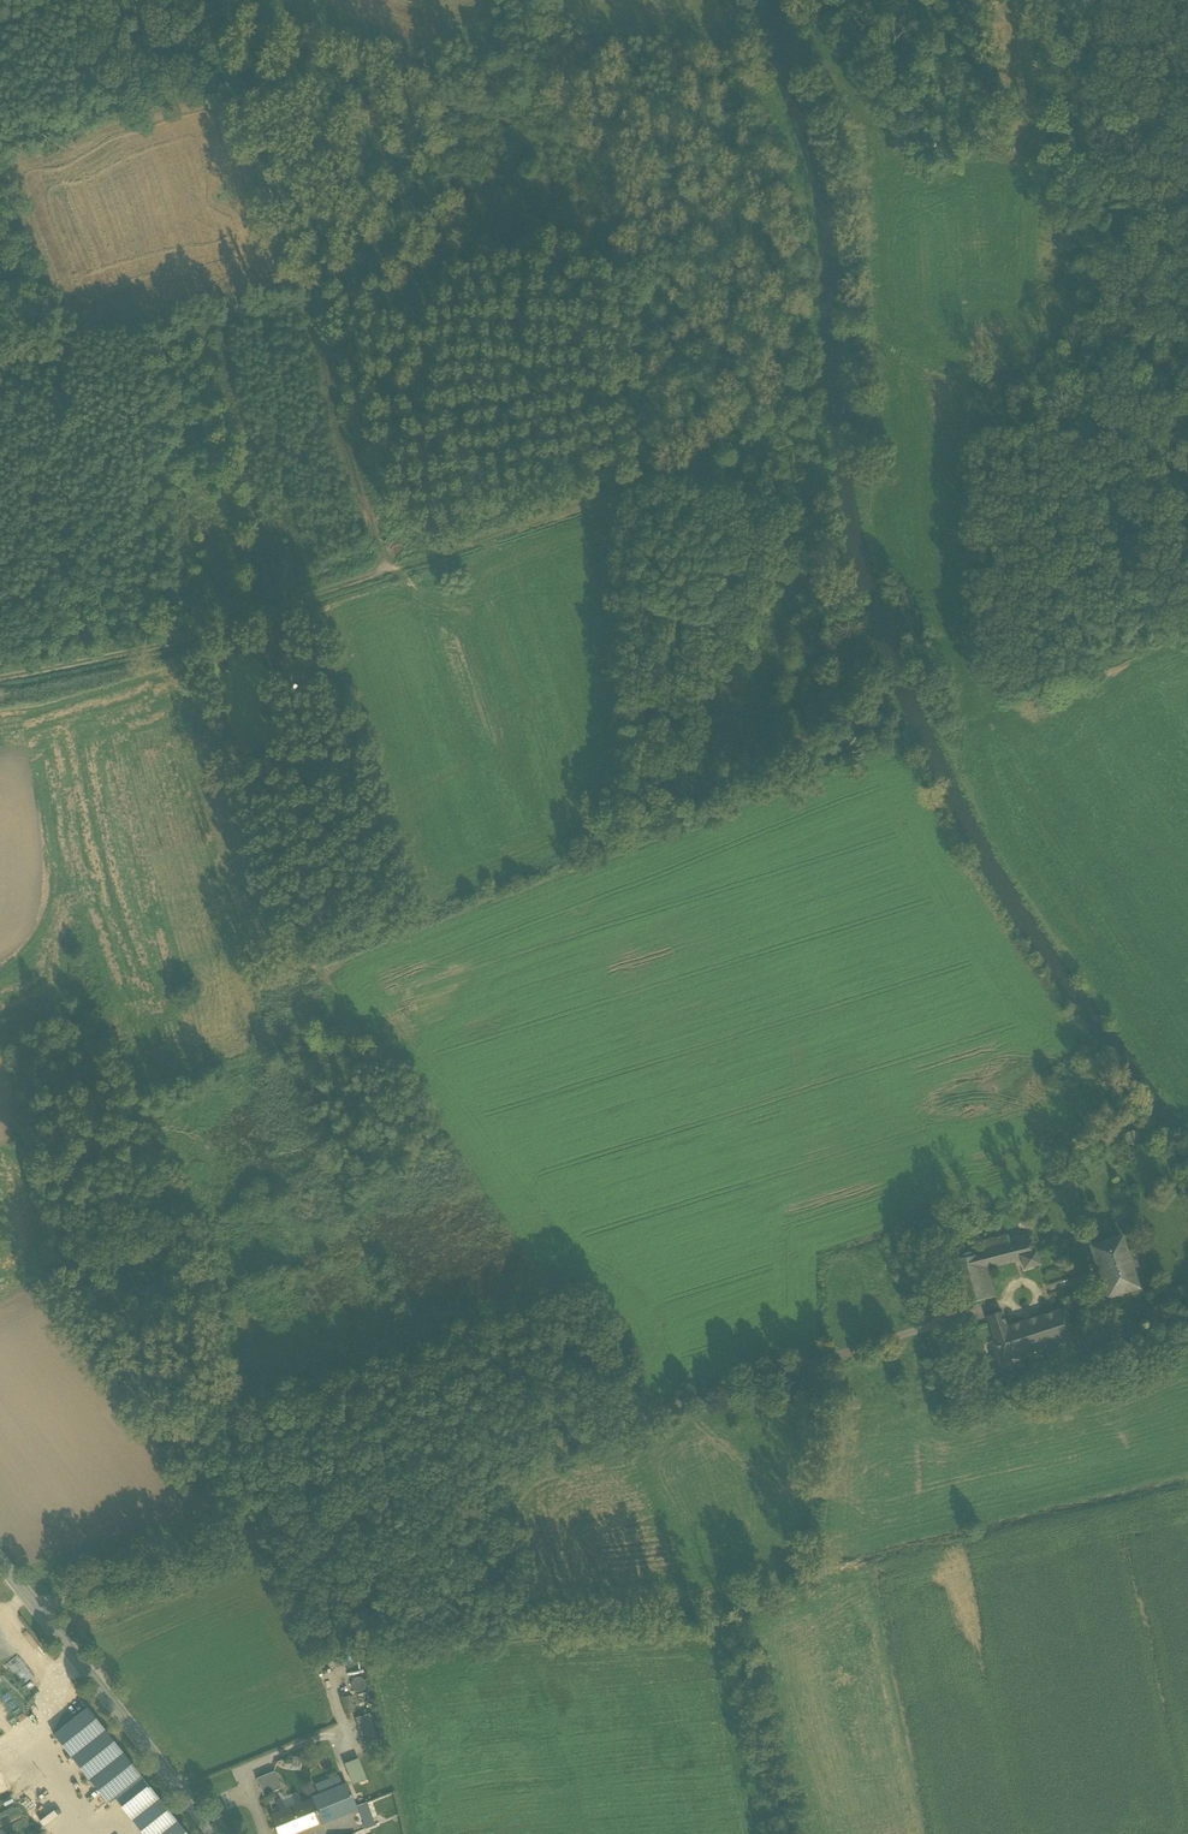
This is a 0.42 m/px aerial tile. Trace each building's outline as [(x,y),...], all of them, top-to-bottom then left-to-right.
[(1145,1136),(1134,1138),(1138,1152),(1148,1149),(1145,1136)] [(1014,1232),(979,1243),(983,1254),(996,1251),(1018,1245),(1014,1232)] [(1122,1238),(1091,1248),(1107,1299),(1138,1289),(1122,1238)] [(1018,1245),(996,1251),(999,1264),(1021,1258),(1036,1254),(1031,1242),(1018,1245)] [(986,1267),(999,1264),(996,1251),(983,1254),(956,1261),(967,1305),(994,1298),(986,1267)] [(1036,1254),(1021,1258),(1025,1270),(1039,1265),(1036,1254)] [(1065,1309),(1028,1321),(1037,1351),(1075,1339),(1065,1309)] [(1028,1321),(1007,1328),(1002,1313),(987,1317),(1002,1363),(1037,1351),(1028,1321)] [(787,1391),(791,1404),(802,1400),(797,1387),(787,1391)] [(366,1688),(362,1676),(352,1680),(356,1692),(366,1688)] [(88,1709),(54,1735),(107,1804),(116,1797),(142,1777),(88,1709)] [(361,1767),(342,1775),(343,1778),(346,1787),(366,1779),(361,1767)] [(273,1772),(257,1779),(264,1796),(280,1789),(273,1772)] [(142,1777),(116,1797),(144,1833),(186,1833),(142,1777)] [(343,1778),(320,1787),(324,1796),(346,1787),(343,1778)] [(321,1797),(320,1798),(329,1820),(355,1809),(346,1787),(324,1796),(321,1797)] [(272,1817),(279,1833),(295,1833),(329,1820),(320,1798),(321,1797),(272,1817)] [(373,1826),(365,1804),(358,1807),(365,1829),(373,1826)]
